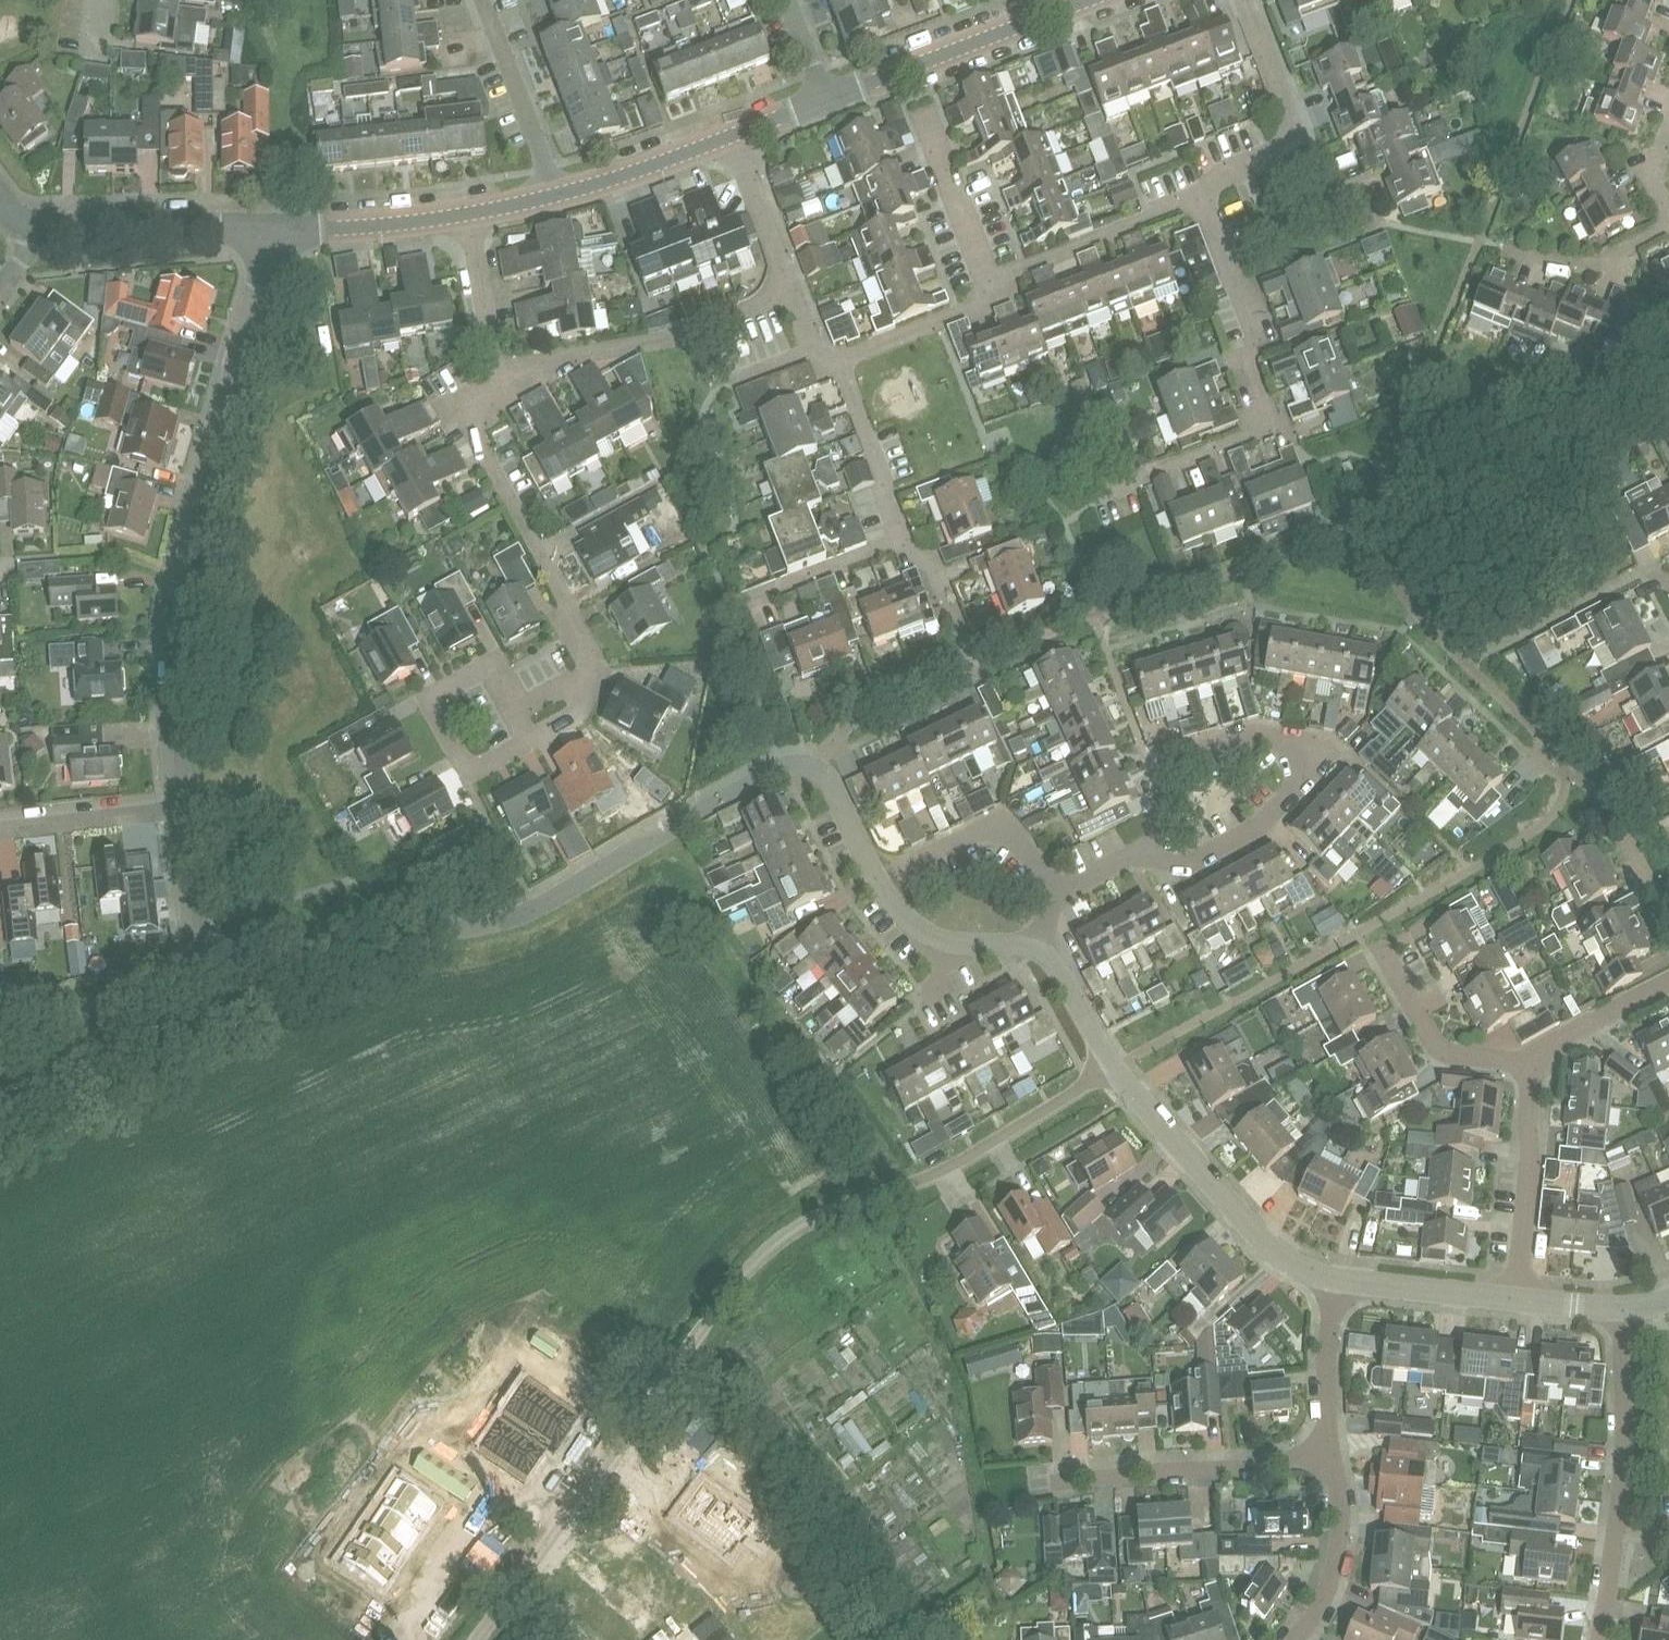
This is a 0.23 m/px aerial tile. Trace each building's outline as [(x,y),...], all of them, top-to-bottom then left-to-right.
[(200,10),(179,7),(179,0),(141,0),(139,18),(197,25),(204,26),(205,17),(199,16),(200,10)] [(414,11),(419,11),(417,0),(372,0),(374,16),(414,11)] [(554,15),(592,0),(548,0),(554,15)] [(580,29),(600,21),(600,20),(608,18),(604,8),(597,11),(593,0),(592,0),(554,15),(561,35),(580,28),(580,29)] [(691,12),(712,4),(711,0),(690,0),(687,1),(691,12)] [(836,20),(878,4),(876,0),(828,0),(836,20)] [(929,14),(939,11),(935,0),(923,0),(929,14)] [(1202,0),(1192,0),(1194,7),(1218,72),(1242,63),(1226,21),(1213,26),(1202,0)] [(1301,20),(1340,5),(1338,0),(1293,0),(1301,20)] [(1642,51),(1651,27),(1644,24),(1649,11),(1619,0),(1617,0),(1603,37),(1623,45),(1642,51)] [(1649,11),(1654,0),(1619,0),(1649,11)] [(691,12),(687,1),(666,9),(670,20),(691,12)] [(886,1),(878,4),(836,20),(846,46),(878,34),(873,21),(891,14),(886,1)] [(1144,12),(1148,25),(1170,82),(1173,90),(1197,80),(1181,38),(1167,43),(1164,35),(1168,33),(1158,7),(1144,12)] [(1218,72),(1194,7),(1185,11),(1193,34),(1181,38),(1197,80),(1218,72)] [(383,43),(438,37),(437,23),(415,25),(414,11),(374,16),(375,30),(382,29),(383,43)] [(661,24),(657,13),(635,21),(639,32),(661,24)] [(166,45),(165,52),(193,56),(197,25),(139,18),(136,42),(166,45)] [(618,38),(629,34),(623,18),(612,22),(618,38)] [(769,61),(753,20),(727,30),(743,71),(769,61)] [(1343,52),(1351,49),(1355,48),(1345,22),(1333,27),(1343,52)] [(1135,55),(1148,90),(1170,82),(1148,25),(1139,28),(1148,51),(1135,55)] [(588,49),(580,29),(580,28),(561,35),(541,43),(549,64),(588,49)] [(743,71),(727,30),(714,35),(718,45),(706,50),(718,81),(743,71)] [(635,49),(629,34),(618,38),(624,53),(635,49)] [(380,71),(424,66),(423,50),(439,48),(438,37),(383,43),(385,57),(378,57),(380,71)] [(1104,41),(1126,98),(1148,90),(1135,55),(1122,60),(1113,38),(1104,41)] [(1126,98),(1104,41),(1095,45),(1103,68),(1089,73),(1102,107),(1126,98)] [(718,81),(706,50),(693,55),(690,45),(676,50),(692,91),(718,81)] [(1663,59),(1642,51),(1623,45),(1609,83),(1641,95),(1646,82),(1653,85),(1663,59)] [(1079,70),(1071,48),(1056,53),(1064,76),(1068,74),(1079,70)] [(557,84),(596,69),(588,49),(549,64),(557,84)] [(1335,99),(1366,87),(1351,49),(1343,52),(1313,64),(1323,89),(1330,86),(1335,99)] [(347,54),(351,69),(366,65),(361,50),(347,54)] [(692,91),(676,50),(663,55),(667,65),(654,70),(666,101),(692,91)] [(214,51),(213,62),(230,64),(231,53),(214,51)] [(146,76),(164,73),(162,52),(143,54),(146,76)] [(1064,76),(1056,53),(1038,59),(1047,82),(1064,76)] [(628,63),(634,78),(644,75),(638,59),(628,63)] [(213,114),(213,113),(213,62),(193,60),(193,70),(198,70),(198,114),(213,114)] [(596,69),(557,84),(565,105),(604,90),(614,86),(606,66),(596,69)] [(44,129),(46,127),(29,102),(44,91),(29,69),(6,84),(14,96),(0,106),(0,119),(7,129),(5,131),(17,148),(20,146),(24,152),(49,135),(44,129)] [(650,90),(644,75),(634,78),(640,94),(650,90)] [(945,110),(948,120),(1005,98),(996,75),(963,88),(968,102),(945,110)] [(400,93),(423,90),(421,78),(399,81),(400,93)] [(1086,78),(1078,81),(1083,95),(1091,92),(1086,78)] [(478,79),(449,83),(450,96),(458,95),(460,112),(483,109),(489,107),(478,79)] [(333,82),(311,85),(312,95),(335,92),(333,82)] [(388,83),(367,86),(368,97),(390,94),(388,83)] [(450,96),(449,83),(437,84),(438,97),(450,96)] [(1596,122),(1633,136),(1643,110),(1637,108),(1641,95),(1609,83),(1601,104),(1587,99),(1580,119),(1594,125),(1596,122)] [(368,97),(367,86),(344,89),(345,100),(368,97)] [(1376,92),(1368,95),(1366,87),(1335,99),(1340,112),(1332,115),(1342,141),(1367,131),(1380,126),(1380,125),(1391,121),(1381,93),(1376,92)] [(612,111),(604,90),(565,105),(573,126),(612,111)] [(1091,92),(1080,96),(1083,104),(1093,101),(1091,92)] [(1237,103),(1241,114),(1253,109),(1247,93),(1228,99),(1230,105),(1237,103)] [(74,95),(66,124),(81,129),(90,100),(74,95)] [(255,137),(268,137),(268,95),(245,95),(246,128),(225,128),(225,171),(255,171),(255,137)] [(636,101),(640,112),(656,105),(652,95),(636,101)] [(1005,98),(948,120),(952,129),(974,121),(979,134),(1014,121),(1022,118),(1013,95),(1005,98)] [(1131,111),(1126,98),(1102,107),(1107,120),(1131,111)] [(160,130),(160,113),(159,99),(142,99),(142,130),(160,130)] [(611,142),(609,136),(628,129),(620,107),(612,111),(573,126),(581,147),(591,143),(594,149),(611,142)] [(483,109),(460,112),(452,113),(457,157),(485,154),(480,111),(483,109)] [(1413,112),(1404,116),(1391,121),(1380,125),(1380,126),(1367,131),(1376,155),(1383,153),(1388,166),(1418,154),(1418,153),(1415,145),(1424,141),(1413,112)] [(187,176),(187,172),(202,172),(201,127),(186,128),(186,118),(180,113),(160,113),(160,130),(160,160),(171,160),(171,172),(173,172),(173,176),(176,179),(184,179),(187,176)] [(457,157),(452,113),(425,116),(426,127),(430,161),(457,157)] [(1213,122),(1217,134),(1239,126),(1234,114),(1213,122)] [(430,161),(426,127),(413,129),(412,117),(398,119),(403,164),(430,161)] [(1014,121),(979,134),(984,147),(962,156),(966,166),(988,157),(988,156),(1022,143),(1022,142),(1030,139),(1022,118),(1014,121)] [(403,164),(398,119),(384,121),(385,132),(372,134),(376,167),(403,164)] [(844,160),(901,139),(910,135),(905,121),(880,131),(882,135),(875,138),(869,124),(835,138),(844,160)] [(376,167),(372,134),(359,135),(357,124),(343,125),(349,170),(376,167)] [(1098,127),(1102,138),(1111,135),(1106,124),(1098,127)] [(349,170),(343,125),(330,127),(331,138),(317,140),(321,173),(349,170)] [(112,172),(111,129),(85,130),(86,173),(112,172)] [(111,129),(112,172),(138,172),(137,129),(111,129)] [(1172,150),(1187,144),(1181,129),(1166,135),(1172,150)] [(1479,131),(1450,142),(1457,160),(1486,148),(1479,131)] [(1045,133),(1030,139),(1022,142),(1022,143),(988,156),(988,157),(992,166),(1015,157),(1020,170),(1054,157),(1045,133)] [(1101,141),(1109,162),(1121,157),(1113,136),(1101,141)] [(861,178),(886,169),(882,156),(904,148),(901,139),(844,160),(834,164),(843,188),(851,184),(853,184),(862,180),(861,178)] [(1564,179),(1575,199),(1605,182),(1598,170),(1605,167),(1591,143),(1580,149),(1576,141),(1552,154),(1556,162),(1552,164),(1551,170),(1556,178),(1561,180),(1564,179)] [(1121,155),(1126,169),(1142,163),(1137,149),(1121,155)] [(1395,208),(1441,190),(1426,150),(1418,153),(1418,154),(1388,166),(1392,179),(1385,182),(1395,208)] [(1006,201),(1062,180),(1054,157),(1020,170),(1025,183),(1002,192),(1006,201)] [(1116,179),(1128,174),(1121,157),(1109,162),(1116,179)] [(859,206),(870,201),(928,180),(924,170),(901,179),(895,165),(886,169),(861,178),(862,180),(853,184),(851,184),(859,206)] [(811,204),(821,201),(814,179),(804,182),(811,204)] [(928,180),(870,201),(859,206),(868,228),(879,224),(879,225),(914,211),(908,198),(931,189),(928,180)] [(1037,215),(1071,202),(1062,180),(1006,201),(1009,211),(1032,202),(1037,215)] [(1604,231),(1607,237),(1623,229),(1619,222),(1631,216),(1618,191),(1611,195),(1605,182),(1575,199),(1586,219),(1579,223),(1588,239),(1604,231)] [(1119,189),(1126,205),(1138,200),(1131,184),(1119,189)] [(737,258),(750,253),(737,220),(724,225),(710,188),(698,192),(730,275),(742,271),(737,258)] [(699,235),(688,239),(686,240),(696,265),(694,265),(698,273),(711,268),(716,281),(730,275),(698,192),(685,197),(699,235)] [(656,199),(643,204),(670,274),(694,265),(696,265),(686,240),(688,239),(685,231),(671,236),(656,199)] [(1077,218),(1071,202),(1037,215),(1042,228),(1019,237),(1023,247),(1065,231),(1067,238),(1092,229),(1086,214),(1077,218)] [(630,252),(643,285),(648,297),(674,287),(670,274),(643,204),(631,208),(645,246),(630,252)] [(858,259),(900,243),(894,229),(917,220),(914,211),(879,225),(879,224),(868,228),(849,235),(858,259)] [(582,227),(579,225),(537,232),(539,247),(499,253),(501,267),(576,254),(575,244),(582,242),(584,239),(582,227)] [(1179,248),(1203,238),(1198,226),(1174,235),(1179,248)] [(788,232),(795,249),(807,244),(801,227),(788,232)] [(1140,231),(1131,234),(1153,291),(1175,282),(1171,271),(1186,266),(1183,260),(1180,252),(1166,258),(1162,248),(1149,254),(1140,231)] [(1116,266),(1128,300),(1132,310),(1157,301),(1153,291),(1131,234),(1121,238),(1130,261),(1116,266)] [(1183,260),(1207,250),(1203,238),(1179,248),(1180,252),(1183,260)] [(874,278),(931,256),(927,246),(904,255),(900,243),(858,259),(867,282),(874,279),(874,278)] [(826,269),(817,247),(797,255),(806,277),(826,269)] [(1128,300),(1116,266),(1104,271),(1095,248),(1086,251),(1107,308),(1128,300)] [(1188,272),(1212,262),(1207,250),(1183,260),(1186,266),(1188,272)] [(589,251),(576,254),(501,267),(504,280),(544,273),(546,288),(552,287),(552,286),(587,280),(594,278),(589,251)] [(1085,317),(1107,308),(1086,251),(1075,255),(1084,279),(1072,283),(1085,317)] [(412,257),(425,331),(453,326),(447,291),(432,294),(425,254),(412,257)] [(874,278),(874,279),(883,300),(883,301),(917,287),(912,274),(934,265),(931,256),(874,278)] [(398,335),(399,335),(425,331),(412,257),(399,259),(406,299),(390,302),(392,309),(393,309),(398,335)] [(1653,266),(1668,297),(1668,257),(1653,266)] [(1330,260),(1321,264),(1321,263),(1288,275),(1287,271),(1261,281),(1267,296),(1282,290),(1288,305),(1297,302),(1331,289),(1331,290),(1340,287),(1330,260)] [(1193,284),(1217,274),(1212,262),(1188,272),(1193,284)] [(1040,269),(1066,337),(1089,328),(1085,317),(1072,283),(1059,288),(1050,265),(1040,269)] [(1040,334),(1044,345),(1066,337),(1040,269),(1031,273),(1039,295),(1026,301),(1033,320),(1039,334),(1040,334)] [(1511,323),(1524,292),(1511,286),(1514,280),(1488,270),(1469,318),(1470,318),(1471,316),(1508,330),(1511,323)] [(359,274),(372,348),(400,343),(399,335),(398,335),(393,309),(392,309),(380,311),(372,272),(359,274)] [(346,363),(373,358),(372,348),(359,274),(346,277),(353,316),(338,318),(346,363)] [(1197,296),(1221,287),(1217,274),(1193,284),(1197,296)] [(89,276),(88,285),(103,286),(104,277),(89,276)] [(517,319),(592,306),(587,280),(552,286),(552,287),(554,300),(515,306),(517,319)] [(1175,282),(1153,291),(1157,301),(1179,292),(1175,282)] [(157,304),(155,303),(154,308),(128,301),(129,288),(106,287),(104,319),(136,328),(170,336),(174,338),(177,326),(200,332),(210,294),(179,285),(174,284),(173,286),(163,283),(157,304)] [(1556,324),(1568,290),(1552,284),(1548,294),(1539,290),(1536,296),(1524,292),(1511,323),(1550,338),(1556,324)] [(1570,285),(1568,290),(1556,324),(1593,339),(1605,307),(1592,302),(1595,295),(1570,285)] [(893,324),(949,302),(944,291),(922,300),(917,287),(883,301),(883,300),(874,303),(879,316),(870,320),(875,335),(894,327),(893,324)] [(1341,315),(1331,290),(1331,289),(1297,302),(1302,317),(1278,326),(1284,341),(1309,331),(1308,328),(1341,315)] [(698,305),(702,316),(713,312),(709,301),(698,305)] [(1003,306),(1024,362),(1047,354),(1044,345),(1040,334),(1039,334),(1033,320),(1021,325),(1012,302),(1003,306)] [(40,305),(25,326),(55,349),(68,358),(75,347),(90,327),(66,309),(58,319),(43,308),(40,305)] [(561,341),(597,335),(592,306),(517,319),(520,333),(559,326),(561,341)] [(1002,371),(1024,362),(1003,306),(993,309),(1001,332),(989,337),(1002,371)] [(1650,332),(1641,328),(1646,316),(1620,306),(1617,312),(1605,307),(1593,339),(1630,354),(1634,344),(1643,348),(1648,346),(1652,336),(1650,332)] [(1395,312),(1398,322),(1411,317),(1407,308),(1395,312)] [(1105,309),(1085,317),(1089,328),(1089,329),(1110,321),(1109,318),(1105,309)] [(837,318),(824,323),(832,344),(845,340),(837,318)] [(649,332),(660,330),(658,319),(647,321),(649,332)] [(960,362),(970,358),(981,387),(1005,378),(1002,371),(989,337),(976,342),(967,319),(946,327),(960,362)] [(25,326),(10,346),(33,363),(25,374),(45,389),(60,369),(68,358),(55,349),(25,326)] [(165,351),(170,336),(136,328),(130,351),(147,356),(141,379),(184,390),(193,359),(165,351)] [(1275,376),(1283,373),(1289,389),(1340,369),(1329,343),(1297,355),(1295,352),(1270,362),(1275,376)] [(794,368),(803,392),(818,386),(809,362),(794,368)] [(1158,388),(1168,414),(1217,395),(1212,380),(1221,377),(1215,362),(1190,372),(1191,376),(1158,388)] [(581,370),(617,436),(642,423),(644,422),(653,417),(650,404),(639,384),(625,391),(624,392),(613,398),(594,364),(581,370)] [(780,374),(789,398),(803,392),(794,368),(780,374)] [(1340,369),(1289,389),(1295,404),(1287,407),(1292,422),(1318,412),(1316,408),(1349,395),(1340,369)] [(575,419),(580,429),(582,428),(593,449),(595,449),(617,436),(581,370),(569,377),(588,412),(575,419)] [(765,379),(774,403),(789,398),(780,374),(765,379)] [(750,385),(759,409),(774,403),(765,379),(750,385)] [(0,382),(0,413),(5,417),(20,397),(0,382)] [(138,397),(128,394),(87,383),(82,402),(98,406),(95,420),(129,430),(121,457),(158,467),(168,429),(172,430),(174,420),(135,409),(138,397)] [(759,409),(750,385),(735,390),(744,414),(759,409)] [(544,387),(532,394),(574,473),(600,459),(595,449),(593,449),(582,428),(580,429),(570,435),(544,387)] [(53,405),(32,390),(25,400),(46,415),(53,405)] [(1494,393),(1485,390),(1479,403),(1493,409),(1496,400),(1494,393)] [(539,492),(574,473),(532,394),(520,400),(546,448),(522,461),(539,492)] [(1212,432),(1238,422),(1232,408),(1223,411),(1217,395),(1168,414),(1178,441),(1211,428),(1212,432)] [(359,451),(434,410),(428,399),(385,423),(378,410),(336,433),(349,459),(360,453),(359,451)] [(769,440),(831,416),(825,403),(814,407),(810,418),(805,420),(798,400),(760,415),(769,440)] [(1335,418),(1344,432),(1362,420),(1354,407),(1335,418)] [(405,458),(404,457),(398,446),(441,422),(434,410),(359,451),(360,453),(373,476),(382,472),(381,471),(405,458)] [(491,415),(487,442),(512,445),(516,418),(491,415)] [(778,464),(804,455),(817,450),(810,430),(814,428),(823,434),(836,429),(831,416),(769,440),(778,464)] [(1636,445),(1629,448),(1635,461),(1642,457),(1636,445)] [(1267,467),(1285,516),(1311,506),(1298,473),(1303,472),(1293,446),(1278,452),(1282,461),(1267,467)] [(386,500),(395,495),(462,458),(455,447),(427,462),(419,448),(404,457),(405,458),(381,471),(382,472),(373,476),(386,500)] [(0,453),(0,503),(12,502),(14,533),(43,531),(41,505),(49,504),(48,487),(16,489),(15,474),(6,475),(5,453),(0,453)] [(773,494),(835,471),(829,457),(818,461),(815,471),(811,473),(804,455),(778,464),(764,469),(773,494)] [(433,490),(468,470),(462,458),(395,495),(409,520),(419,515),(429,533),(450,521),(440,503),(433,490)] [(1245,522),(1228,478),(1220,480),(1213,460),(1199,465),(1211,495),(1195,502),(1208,536),(1245,522)] [(874,483),(866,462),(854,467),(862,487),(874,483)] [(1285,516),(1267,467),(1250,474),(1246,464),(1233,469),(1235,475),(1228,478),(1245,522),(1248,530),(1285,516)] [(136,475),(112,469),(104,497),(116,500),(107,530),(141,539),(153,494),(133,489),(136,475)] [(644,486),(659,478),(655,470),(640,478),(644,486)] [(835,471),(773,494),(782,518),(808,509),(822,503),(814,484),(819,482),(828,488),(840,484),(835,471)] [(1208,536),(1195,502),(1180,507),(1168,477),(1154,483),(1166,515),(1169,513),(1182,546),(1208,536)] [(644,486),(640,478),(626,486),(631,493),(644,486)] [(945,521),(982,507),(994,503),(985,478),(947,492),(942,479),(916,489),(922,503),(936,497),(945,521)] [(1662,489),(1657,480),(1646,485),(1652,495),(1668,529),(1668,486),(1662,489)] [(348,489),(337,495),(350,520),(361,514),(348,489)] [(480,490),(460,501),(468,515),(488,505),(480,490)] [(543,493),(526,501),(537,523),(554,515),(543,493)] [(660,526),(684,512),(674,495),(650,509),(660,526)] [(1652,495),(1630,506),(1626,498),(1609,507),(1622,533),(1639,525),(1647,542),(1668,530),(1668,529),(1652,495)] [(623,531),(648,517),(638,500),(602,520),(608,531),(576,549),(594,583),(638,559),(623,531)] [(995,544),(982,507),(945,521),(954,544),(940,550),(945,563),(995,544)] [(839,525),(834,511),(822,516),(820,526),(815,528),(808,509),(782,518),(768,524),(778,549),(839,525)] [(844,551),(866,543),(857,518),(839,525),(778,549),(787,574),(826,559),(818,539),(824,537),(832,543),(839,540),(844,551)] [(997,594),(1035,580),(1020,542),(969,562),(975,576),(988,570),(997,594)] [(509,642),(539,626),(522,595),(536,587),(521,561),(500,573),(511,592),(488,604),(509,642)] [(875,565),(860,570),(867,588),(882,583),(875,565)] [(902,574),(905,582),(881,591),(884,598),(898,634),(936,620),(916,569),(902,574)] [(650,588),(661,582),(655,570),(628,585),(634,596),(609,610),(630,647),(670,624),(650,588)] [(461,610),(475,603),(459,574),(435,588),(443,603),(424,614),(445,652),(475,635),(461,610)] [(95,592),(94,579),(48,582),(50,610),(76,608),(77,622),(116,620),(114,591),(95,592)] [(1018,614),(1044,604),(1035,580),(997,594),(1006,618),(992,623),(997,637),(1023,627),(1018,614)] [(843,604),(851,623),(863,618),(873,644),(898,634),(884,598),(861,607),(854,589),(839,594),(843,604)] [(843,604),(830,609),(836,624),(813,632),(812,633),(825,669),(837,664),(840,670),(853,665),(845,645),(857,641),(851,623),(843,604)] [(1606,643),(1639,626),(1628,605),(1587,626),(1593,639),(1588,642),(1592,651),(1606,643)] [(406,652),(420,645),(400,608),(368,626),(376,640),(361,648),(382,686),(414,668),(406,652)] [(780,656),(791,652),(801,678),(825,669),(812,633),(813,632),(808,618),(784,627),(784,625),(760,635),(774,672),(784,668),(780,656)] [(1557,643),(1581,631),(1575,619),(1550,631),(1557,643)] [(15,663),(13,636),(1,637),(0,622),(0,664),(15,663)] [(1288,698),(1291,677),(1299,637),(1298,637),(1283,635),(1284,627),(1261,623),(1255,654),(1268,656),(1265,672),(1280,675),(1276,696),(1288,698)] [(1253,697),(1239,652),(1244,649),(1248,643),(1248,637),(1246,631),(1241,627),(1235,626),(1229,628),(1224,632),(1223,638),(1218,639),(1217,636),(1207,639),(1209,646),(1210,646),(1220,683),(1221,683),(1235,679),(1242,701),(1253,697)] [(1639,626),(1606,643),(1616,664),(1600,673),(1606,685),(1630,672),(1624,660),(1650,647),(1639,626)] [(1325,642),(1324,642),(1308,639),(1310,632),(1299,630),(1298,637),(1299,637),(1291,677),(1306,680),(1302,701),(1313,703),(1315,695),(1317,681),(1325,642)] [(1325,635),(1324,642),(1325,642),(1317,681),(1332,684),(1330,698),(1328,706),(1340,708),(1343,686),(1342,686),(1350,647),(1349,647),(1335,644),(1336,637),(1325,635)] [(1210,687),(1216,708),(1227,704),(1221,683),(1220,683),(1210,646),(1209,646),(1207,639),(1182,646),(1184,654),(1185,653),(1195,691),(1196,691),(1210,687)] [(1351,640),(1349,647),(1350,647),(1342,686),(1343,686),(1358,689),(1354,710),(1365,713),(1377,644),(1351,640)] [(76,704),(122,701),(119,666),(102,667),(101,644),(74,645),(76,669),(74,669),(76,704)] [(1532,646),(1517,654),(1530,681),(1546,673),(1536,654),(1532,646)] [(1202,712),(1196,691),(1195,691),(1185,653),(1184,654),(1170,658),(1167,650),(1157,653),(1159,661),(1170,698),(1171,698),(1184,694),(1191,715),(1202,712)] [(1026,706),(1045,697),(1045,696),(1080,679),(1074,665),(1081,662),(1077,652),(1034,672),(1040,685),(1021,695),(1026,706)] [(1177,720),(1171,698),(1170,698),(1159,661),(1144,665),(1142,658),(1132,661),(1134,670),(1140,689),(1145,706),(1160,702),(1167,722),(1177,720)] [(1134,670),(1123,673),(1128,692),(1140,689),(1134,670)] [(1630,713),(1668,693),(1668,683),(1662,670),(1629,688),(1635,701),(1621,708),(1625,716),(1630,713)] [(1092,703),(1091,702),(1085,689),(1093,685),(1088,675),(1080,679),(1045,696),(1045,697),(1051,710),(1033,718),(1037,728),(1056,720),(1056,719),(1092,703)] [(1432,699),(1431,699),(1420,689),(1426,683),(1418,675),(1385,709),(1386,709),(1370,725),(1380,735),(1372,744),(1371,742),(1359,755),(1369,765),(1390,743),(1405,728),(1404,728),(1432,699)] [(680,715),(688,700),(652,680),(644,694),(623,682),(602,720),(648,745),(668,709),(680,715)] [(1317,681),(1315,695),(1330,698),(1332,684),(1317,681)] [(1612,696),(1606,685),(1596,689),(1568,704),(1575,719),(1613,699),(1612,696)] [(1404,728),(1405,728),(1416,739),(1401,754),(1409,761),(1418,752),(1450,719),(1451,718),(1439,707),(1445,701),(1437,693),(1431,699),(1432,699),(1404,728)] [(1668,720),(1668,693),(1630,713),(1641,734),(1633,738),(1639,750),(1664,738),(1658,726),(1668,720)] [(1103,726),(1103,725),(1096,712),(1103,709),(1099,699),(1091,702),(1092,703),(1056,719),(1056,720),(1063,733),(1043,742),(1048,752),(1067,744),(1067,743),(1103,726)] [(972,757),(973,756),(986,750),(996,769),(1006,764),(979,710),(965,717),(961,709),(951,714),(955,721),(972,757)] [(1357,731),(1369,719),(1370,714),(1365,713),(1354,711),(1347,722),(1357,731)] [(1202,712),(1191,715),(1192,720),(1196,734),(1207,731),(1202,712)] [(1003,716),(992,721),(1001,740),(1011,735),(1007,727),(1015,723),(1011,713),(1006,715),(1003,716)] [(374,776),(411,755),(394,723),(380,731),(372,716),(328,741),(339,760),(359,749),(374,776)] [(1324,729),(1336,731),(1338,718),(1327,716),(1324,729)] [(1464,742),(1452,731),(1458,726),(1450,719),(1418,752),(1428,763),(1413,779),(1422,787),(1436,771),(1464,742)] [(949,768),(950,768),(963,761),(973,780),(982,776),(973,756),(972,757),(955,721),(940,728),(937,721),(927,726),(931,733),(949,768)] [(1071,771),(1114,750),(1108,735),(1114,732),(1110,722),(1103,725),(1103,726),(1067,743),(1067,744),(1073,757),(1055,766),(1060,776),(1071,771)] [(1337,736),(1345,743),(1357,731),(1347,722),(1337,736)] [(53,729),(53,740),(55,767),(71,766),(72,785),(118,782),(116,749),(79,752),(78,728),(53,729)] [(931,733),(917,739),(914,732),(903,737),(907,745),(911,752),(926,779),(940,773),(949,792),(959,787),(950,768),(949,768),(931,733)] [(1432,797),(1440,805),(1444,800),(1445,800),(1455,789),(1454,789),(1482,760),(1482,759),(1471,750),(1476,744),(1469,737),(1464,742),(1436,771),(1447,781),(1432,797)] [(0,788),(10,787),(5,738),(0,739),(0,790),(0,788)] [(1021,738),(1008,744),(1013,757),(1026,751),(1021,738)] [(44,740),(29,746),(36,760),(50,754),(44,740)] [(1656,749),(1668,772),(1668,742),(1656,749)] [(905,799),(906,799),(919,792),(929,812),(939,807),(926,779),(911,752),(907,745),(883,757),(887,763),(888,763),(905,799)] [(571,814),(610,793),(585,747),(557,763),(566,780),(555,786),(571,814)] [(1117,777),(1117,776),(1110,762),(1118,759),(1114,750),(1071,771),(1077,784),(1045,799),(1050,809),(1062,803),(1072,799),(1082,794),(1117,777)] [(1491,790),(1501,779),(1489,767),(1495,762),(1487,754),(1482,759),(1482,760),(1454,789),(1455,789),(1445,800),(1444,800),(1457,812),(1460,808),(1476,823),(1478,822),(1500,799),(1491,790)] [(1369,766),(1388,784),(1406,765),(1396,756),(1387,766),(1378,757),(1369,766)] [(888,763),(887,763),(883,757),(870,763),(860,768),(864,775),(875,798),(881,811),(896,804),(905,823),(916,819),(906,799),(905,799),(888,763)] [(1055,766),(1039,773),(1043,783),(1060,776),(1055,766)] [(1125,772),(1117,776),(1117,777),(1082,794),(1072,799),(1078,813),(1068,817),(1078,840),(1103,829),(1097,816),(1128,801),(1122,787),(1129,783),(1125,772)] [(1373,835),(1400,806),(1381,789),(1372,798),(1347,774),(1336,785),(1330,779),(1322,788),(1328,793),(1329,793),(1357,820),(1358,820),(1373,835)] [(864,775),(852,781),(863,803),(875,798),(864,775)] [(556,837),(575,827),(548,780),(537,786),(532,776),(493,797),(512,832),(543,815),(556,837)] [(363,802),(347,811),(359,833),(376,824),(401,810),(414,834),(453,813),(435,781),(403,799),(395,784),(363,802)] [(650,795),(661,804),(671,792),(660,784),(650,795)] [(1373,835),(1358,820),(1357,820),(1329,793),(1328,793),(1318,805),(1312,799),(1305,807),(1311,812),(1339,838),(1340,838),(1350,828),(1366,843),(1373,835)] [(789,826),(789,825),(782,811),(790,808),(785,798),(746,816),(741,804),(717,815),(723,828),(743,819),(749,832),(729,842),(734,852),(754,843),(754,842),(789,826)] [(1500,799),(1478,822),(1485,829),(1512,810),(1500,799)] [(1336,871),(1347,860),(1348,861),(1356,853),(1340,838),(1339,838),(1311,812),(1300,823),(1294,818),(1286,826),(1317,856),(1308,865),(1328,883),(1337,872),(1336,871)] [(745,876),(765,866),(800,849),(793,835),(801,832),(796,822),(789,825),(789,826),(754,842),(754,843),(760,856),(740,866),(745,876)] [(1558,868),(1569,888),(1611,866),(1607,857),(1601,859),(1596,849),(1584,855),(1576,840),(1543,858),(1550,873),(1558,868)] [(1288,898),(1293,908),(1315,896),(1302,873),(1291,879),(1270,842),(1246,855),(1249,862),(1270,896),(1275,905),(1288,898)] [(811,873),(804,859),(812,855),(807,845),(800,849),(765,866),(771,880),(751,889),(756,899),(776,890),(811,873)] [(125,856),(94,859),(100,903),(121,901),(124,932),(158,928),(152,878),(132,880),(127,874),(125,856)] [(62,881),(57,881),(55,864),(51,864),(50,860),(48,858),(31,860),(29,863),(29,867),(25,867),(28,892),(3,895),(9,945),(38,942),(34,915),(61,911),(59,893),(63,893),(62,881)] [(1275,905),(1270,896),(1249,862),(1236,869),(1233,862),(1223,867),(1228,874),(1247,908),(1261,901),(1271,920),(1280,915),(1275,905)] [(1382,864),(1375,871),(1393,889),(1405,877),(1397,869),(1393,874),(1382,864)] [(740,865),(726,872),(731,882),(745,876),(740,866),(740,865)] [(1602,898),(1617,890),(1611,879),(1616,876),(1611,866),(1569,888),(1575,900),(1567,904),(1577,924),(1589,917),(1607,908),(1602,898)] [(776,890),(782,904),(762,913),(773,935),(796,924),(790,912),(830,894),(818,869),(811,873),(776,890)] [(1247,908),(1228,874),(1214,882),(1211,875),(1201,879),(1205,886),(1225,921),(1238,914),(1248,933),(1257,928),(1247,908)] [(1235,940),(1225,921),(1205,886),(1191,894),(1188,887),(1177,892),(1199,931),(1187,937),(1200,960),(1212,953),(1206,944),(1220,936),(1225,945),(1235,940)] [(732,895),(738,907),(744,905),(756,899),(751,889),(750,887),(732,895)] [(1448,908),(1454,919),(1431,932),(1437,943),(1431,946),(1436,955),(1478,931),(1488,926),(1479,908),(1478,908),(1471,896),(1448,908)] [(1118,905),(1122,912),(1123,912),(1140,946),(1141,946),(1155,939),(1165,958),(1186,947),(1174,924),(1162,930),(1146,900),(1132,907),(1128,900),(1118,905)] [(1633,921),(1627,911),(1612,919),(1607,908),(1589,917),(1577,924),(1587,943),(1584,945),(1589,956),(1593,954),(1643,928),(1639,919),(1633,921)] [(1151,966),(1141,946),(1140,946),(1123,912),(1122,912),(1110,919),(1105,912),(1096,917),(1099,924),(1100,923),(1118,958),(1119,957),(1132,951),(1142,970),(1151,966)] [(816,966),(846,941),(836,929),(843,924),(836,915),(802,942),(794,932),(774,948),(783,959),(800,945),(809,957),(792,971),(799,980),(816,966)] [(1129,977),(1119,957),(1118,958),(1100,923),(1099,924),(1087,931),(1082,924),(1072,929),(1092,967),(1081,973),(1093,996),(1106,989),(1096,970),(1109,963),(1119,982),(1129,977)] [(85,927),(72,928),(73,947),(86,946),(85,927)] [(1633,959),(1649,951),(1644,941),(1649,938),(1643,928),(1593,954),(1603,973),(1597,976),(1605,994),(1642,976),(1633,959)] [(1474,960),(1480,971),(1503,958),(1492,938),(1484,943),(1478,931),(1436,955),(1442,965),(1448,962),(1453,972),(1474,960)] [(846,941),(816,966),(826,978),(808,991),(815,1000),(833,986),(832,986),(862,962),(862,961),(868,956),(852,936),(846,941)] [(159,938),(144,939),(146,961),(161,957),(159,938)] [(1470,1015),(1512,991),(1524,985),(1519,976),(1514,979),(1507,965),(1512,962),(1508,955),(1503,958),(1480,971),(1485,981),(1465,993),(1471,1003),(1465,1006),(1470,1015)] [(832,986),(833,986),(842,998),(825,1012),(832,1020),(849,1007),(878,982),(869,970),(875,965),(868,956),(862,961),(862,962),(832,986)] [(1317,1023),(1363,997),(1351,976),(1334,985),(1327,973),(1291,993),(1300,1010),(1308,1006),(1317,1023)] [(868,1025),(895,1003),(885,990),(891,985),(885,977),(878,982),(849,1007),(858,1018),(841,1032),(850,1043),(856,1051),(876,1035),(868,1025)] [(1146,992),(1151,1004),(1167,996),(1161,984),(1146,992)] [(1057,1033),(1044,1010),(1032,1017),(1015,986),(1002,993),(997,987),(988,992),(992,999),(1012,1033),(1025,1026),(1036,1044),(1057,1033)] [(1134,987),(1123,992),(1128,1002),(1139,996),(1134,987)] [(815,1000),(808,991),(807,990),(794,1001),(802,1011),(815,1000)] [(1508,1021),(1514,1032),(1522,1044),(1556,1024),(1548,1011),(1537,1017),(1531,1007),(1524,1011),(1512,991),(1470,1015),(1476,1026),(1482,1022),(1488,1033),(1508,1021)] [(1329,1059),(1334,1056),(1353,1045),(1347,1034),(1375,1019),(1363,997),(1317,1023),(1328,1043),(1322,1046),(1329,1059)] [(1565,1001),(1573,1017),(1579,1013),(1570,997),(1565,1001)] [(1022,1052),(1012,1033),(992,999),(978,1007),(974,1000),(965,1004),(978,1027),(990,1046),(990,1045),(1002,1039),(1012,1057),(1022,1052)] [(1656,1027),(1668,1051),(1668,1020),(1656,1027)] [(950,1032),(954,1040),(955,1039),(975,1074),(988,1067),(999,1086),(1009,1080),(990,1045),(990,1046),(978,1027),(963,1034),(959,1028),(950,1032)] [(1668,1069),(1668,1051),(1656,1027),(1636,1037),(1658,1079),(1662,1085),(1668,1082),(1668,1076),(1666,1070),(1668,1069)] [(1188,1069),(1199,1089),(1233,1071),(1221,1050),(1240,1040),(1233,1028),(1209,1041),(1215,1053),(1188,1069)] [(841,1032),(835,1037),(844,1048),(850,1043),(841,1032)] [(1341,1068),(1354,1061),(1366,1081),(1404,1059),(1405,1060),(1410,1058),(1398,1036),(1366,1054),(1360,1042),(1353,1045),(1334,1056),(1341,1068)] [(985,1093),(975,1074),(955,1039),(954,1040),(941,1047),(937,1040),(928,1045),(932,1052),(951,1087),(964,1080),(975,1098),(985,1093)] [(904,1058),(908,1065),(909,1065),(929,1100),(929,1099),(942,1092),(952,1111),(962,1106),(951,1087),(932,1052),(918,1060),(915,1053),(904,1058)] [(1648,1090),(1646,1085),(1639,1073),(1614,1053),(1604,1066),(1640,1094),(1648,1090)] [(1404,1059),(1366,1081),(1360,1084),(1366,1095),(1358,1099),(1370,1122),(1396,1107),(1401,1104),(1394,1092),(1416,1080),(1405,1060),(1404,1059)] [(1571,1060),(1566,1104),(1609,1108),(1612,1082),(1596,1081),(1598,1063),(1571,1060)] [(1248,1062),(1233,1071),(1199,1089),(1212,1111),(1239,1096),(1245,1107),(1249,1105),(1272,1088),(1265,1080),(1260,1083),(1248,1062)] [(940,1117),(929,1099),(929,1100),(909,1065),(908,1065),(895,1072),(892,1065),(882,1071),(905,1112),(920,1105),(930,1123),(940,1117)] [(1462,1113),(1499,1117),(1501,1093),(1470,1090),(1471,1077),(1444,1074),(1442,1087),(1464,1089),(1462,1113)] [(1646,1085),(1648,1090),(1662,1116),(1668,1113),(1668,1100),(1662,1085),(1658,1079),(1646,1085)] [(1013,1088),(1020,1100),(1031,1094),(1025,1082),(1013,1088)] [(1290,1119),(1274,1101),(1280,1097),(1272,1088),(1249,1105),(1257,1115),(1233,1136),(1249,1154),(1288,1120),(1288,1121),(1290,1119)] [(1003,1096),(1009,1106),(1018,1100),(1012,1091),(1003,1096)] [(1304,1102),(1316,1117),(1327,1108),(1315,1093),(1304,1102)] [(1607,1131),(1609,1108),(1566,1104),(1564,1126),(1607,1131)] [(1497,1141),(1499,1117),(1462,1113),(1459,1136),(1438,1134),(1436,1148),(1483,1153),(1484,1140),(1497,1141)] [(1300,1162),(1318,1137),(1310,1131),(1303,1138),(1288,1121),(1288,1120),(1249,1154),(1265,1173),(1289,1152),(1298,1163),(1300,1162)] [(1336,1137),(1356,1152),(1367,1138),(1347,1122),(1336,1137)] [(963,1135),(956,1124),(945,1130),(952,1141),(963,1135)] [(1318,1137),(1300,1162),(1313,1168),(1298,1196),(1319,1208),(1337,1173),(1317,1163),(1327,1143),(1318,1137)] [(1095,1190),(1134,1166),(1117,1138),(1077,1162),(1095,1190)] [(1423,1160),(1424,1147),(1407,1145),(1405,1158),(1423,1160)] [(1604,1152),(1601,1152),(1607,1166),(1613,1163),(1626,1158),(1620,1145),(1604,1152)] [(1581,1165),(1582,1150),(1559,1148),(1558,1163),(1581,1165)] [(1431,1158),(1429,1181),(1472,1186),(1474,1163),(1431,1158)] [(1367,1197),(1380,1171),(1368,1165),(1358,1185),(1337,1173),(1319,1208),(1341,1219),(1356,1191),(1367,1197)] [(1668,1230),(1668,1209),(1659,1188),(1655,1178),(1634,1188),(1656,1236),(1668,1230)] [(1470,1208),(1472,1186),(1429,1181),(1428,1192),(1421,1191),(1417,1195),(1417,1201),(1418,1201),(1418,1203),(1470,1208)] [(1576,1208),(1572,1251),(1595,1253),(1599,1210),(1603,1208),(1617,1204),(1613,1190),(1611,1183),(1597,1186),(1600,1197),(1578,1195),(1576,1208)] [(1668,1209),(1668,1183),(1659,1188),(1668,1209)] [(1622,1225),(1637,1222),(1629,1186),(1613,1190),(1617,1204),(1622,1225)] [(1156,1246),(1188,1217),(1165,1191),(1152,1203),(1138,1189),(1106,1217),(1125,1239),(1139,1227),(1156,1246)] [(1549,1249),(1572,1251),(1576,1208),(1564,1207),(1565,1193),(1555,1192),(1549,1249)] [(1080,1235),(1106,1212),(1089,1193),(1063,1216),(1080,1235)] [(1049,1255),(1070,1242),(1046,1201),(1032,1210),(1023,1196),(999,1210),(1021,1246),(1037,1236),(1049,1255)] [(1401,1200),(1399,1212),(1417,1214),(1418,1203),(1418,1201),(1417,1201),(1401,1200)] [(1385,1224),(1415,1227),(1417,1214),(1399,1212),(1386,1211),(1385,1224)] [(1371,1225),(1359,1220),(1350,1245),(1362,1249),(1368,1231),(1379,1235),(1385,1217),(1374,1214),(1371,1225)] [(1056,1327),(1014,1256),(998,1265),(988,1248),(993,1245),(979,1222),(954,1238),(967,1259),(957,1265),(967,1281),(960,1285),(969,1299),(975,1295),(981,1305),(1010,1287),(1038,1333),(1056,1327)] [(1440,1263),(1441,1252),(1465,1255),(1467,1230),(1424,1225),(1421,1261),(1440,1263)] [(1196,1289),(1227,1262),(1211,1244),(1180,1271),(1196,1289)] [(1227,1262),(1196,1289),(1190,1294),(1205,1312),(1208,1309),(1209,1310),(1242,1280),(1227,1262)] [(1154,1295),(1177,1274),(1167,1263),(1144,1283),(1154,1295)] [(1092,1270),(1081,1277),(1089,1289),(1100,1282),(1092,1270)] [(1138,1286),(1134,1281),(1107,1279),(1102,1283),(1119,1303),(1138,1286)] [(1135,1332),(1154,1323),(1143,1299),(1124,1308),(1135,1332)] [(1227,1345),(1237,1336),(1251,1351),(1281,1324),(1261,1301),(1240,1320),(1232,1310),(1219,1321),(1213,1326),(1217,1369),(1218,1379),(1233,1377),(1230,1348),(1227,1345)] [(1116,1329),(1125,1323),(1115,1308),(1103,1315),(1104,1330),(1116,1329)] [(1194,1343),(1196,1341),(1213,1326),(1219,1321),(1209,1310),(1208,1309),(1205,1312),(1184,1331),(1194,1343)] [(985,1331),(980,1312),(958,1317),(963,1337),(985,1331)] [(1090,1337),(1104,1336),(1103,1315),(1089,1319),(1090,1337)] [(1412,1335),(1386,1332),(1382,1370),(1376,1369),(1372,1373),(1371,1385),(1374,1389),(1392,1391),(1394,1372),(1408,1373),(1412,1335)] [(536,1345),(557,1360),(565,1347),(544,1333),(536,1345)] [(1420,1390),(1445,1393),(1448,1366),(1435,1365),(1438,1338),(1412,1335),(1408,1373),(1422,1375),(1420,1390)] [(1486,1381),(1490,1343),(1464,1340),(1461,1368),(1448,1366),(1445,1393),(1445,1396),(1484,1400),(1485,1381),(1486,1381)] [(1516,1346),(1490,1343),(1486,1381),(1500,1383),(1497,1407),(1504,1419),(1521,1420),(1523,1402),(1526,1376),(1526,1375),(1513,1374),(1516,1346)] [(1550,1389),(1564,1391),(1568,1345),(1557,1344),(1557,1350),(1542,1349),(1539,1378),(1526,1376),(1523,1402),(1548,1405),(1550,1389)] [(1576,1408),(1588,1409),(1590,1389),(1603,1390),(1605,1370),(1592,1368),(1594,1354),(1579,1353),(1579,1347),(1568,1345),(1564,1391),(1565,1391),(1564,1399),(1577,1400),(1576,1408)] [(983,1377),(1009,1369),(1022,1365),(1016,1346),(1004,1349),(977,1358),(964,1362),(970,1381),(983,1377)] [(1049,1410),(1063,1409),(1060,1362),(1035,1364),(1037,1394),(1014,1396),(1017,1443),(1051,1441),(1049,1410)] [(1221,1416),(1219,1396),(1218,1379),(1217,1369),(1189,1372),(1190,1387),(1172,1388),(1175,1431),(1206,1429),(1205,1418),(1221,1416)] [(1284,1372),(1260,1375),(1234,1377),(1236,1401),(1252,1399),(1253,1417),(1273,1415),(1274,1422),(1288,1420),(1287,1413),(1292,1413),(1289,1385),(1285,1385),(1284,1372)] [(530,1379),(503,1418),(547,1449),(547,1450),(554,1455),(564,1440),(562,1439),(568,1431),(570,1432),(581,1415),(530,1379)] [(1109,1383),(1110,1398),(1113,1436),(1122,1436),(1122,1439),(1126,1441),(1131,1441),(1134,1438),(1134,1435),(1138,1434),(1137,1421),(1155,1419),(1153,1386),(1146,1387),(1146,1380),(1123,1382),(1109,1383)] [(1109,1383),(1071,1386),(1073,1412),(1085,1411),(1087,1438),(1113,1436),(1110,1398),(1109,1383)] [(723,1418),(733,1404),(718,1393),(708,1408),(723,1418)] [(688,1406),(679,1427),(692,1432),(701,1412),(688,1406)] [(1374,1435),(1401,1438),(1401,1435),(1403,1420),(1403,1418),(1376,1416),(1374,1435)] [(503,1418),(478,1454),(523,1485),(547,1450),(547,1449),(503,1418)] [(1403,1420),(1401,1435),(1412,1436),(1414,1421),(1403,1420)] [(1370,1481),(1422,1486),(1432,1487),(1432,1488),(1436,1488),(1438,1471),(1437,1467),(1434,1462),(1438,1459),(1440,1454),(1439,1450),(1437,1447),(1436,1445),(1432,1444),(1417,1442),(1417,1444),(1390,1441),(1389,1454),(1382,1453),(1380,1471),(1371,1470),(1370,1481)] [(1586,1459),(1587,1445),(1555,1441),(1553,1455),(1586,1459)] [(419,1465),(429,1473),(439,1459),(429,1451),(418,1465),(419,1465)] [(1523,1452),(1519,1490),(1527,1491),(1539,1493),(1577,1498),(1580,1472),(1570,1471),(1571,1458),(1523,1452)] [(429,1473),(440,1481),(450,1467),(439,1459),(429,1473)] [(451,1492),(461,1478),(449,1470),(439,1484),(451,1492)] [(468,1480),(462,1476),(461,1478),(451,1492),(465,1503),(479,1484),(470,1477),(468,1480)] [(387,1498),(381,1508),(413,1532),(420,1522),(425,1526),(437,1511),(396,1481),(385,1496),(387,1498)] [(1435,1492),(1432,1488),(1432,1487),(1422,1486),(1370,1481),(1369,1491),(1378,1492),(1376,1511),(1385,1511),(1384,1524),(1385,1524),(1418,1528),(1419,1516),(1429,1517),(1433,1514),(1435,1492)] [(685,1512),(680,1519),(730,1556),(734,1552),(745,1537),(761,1549),(771,1536),(753,1522),(752,1523),(745,1518),(746,1516),(733,1507),(731,1509),(703,1488),(698,1494),(695,1497),(695,1498),(685,1512)] [(1539,1493),(1527,1491),(1526,1499),(1521,1499),(1517,1499),(1513,1501),(1511,1508),(1511,1512),(1502,1511),(1491,1510),(1489,1527),(1528,1531),(1530,1518),(1574,1524),(1577,1498),(1539,1493)] [(1238,1558),(1244,1558),(1272,1557),(1271,1537),(1302,1536),(1301,1505),(1258,1506),(1258,1525),(1253,1525),(1248,1531),(1248,1536),(1238,1536),(1238,1558)] [(381,1508),(361,1534),(393,1558),(400,1549),(405,1554),(419,1536),(413,1532),(381,1508)] [(1189,1508),(1163,1510),(1166,1548),(1179,1547),(1180,1562),(1217,1559),(1215,1534),(1191,1535),(1189,1508)] [(1152,1549),(1166,1548),(1163,1510),(1137,1512),(1139,1539),(1126,1540),(1128,1566),(1153,1564),(1152,1549)] [(1112,1527),(1095,1528),(1094,1515),(1060,1518),(1063,1561),(1088,1559),(1089,1572),(1116,1570),(1112,1527)] [(1373,1564),(1431,1570),(1431,1569),(1425,1569),(1426,1555),(1428,1556),(1431,1529),(1418,1528),(1385,1524),(1384,1539),(1376,1538),(1373,1564)] [(1574,1553),(1570,1553),(1544,1550),(1545,1534),(1513,1531),(1510,1556),(1516,1557),(1513,1578),(1566,1585),(1568,1569),(1573,1565),(1574,1553)] [(352,1541),(340,1557),(381,1587),(392,1571),(387,1567),(393,1558),(361,1534),(354,1543),(352,1541)] [(658,1601),(672,1583),(636,1557),(594,1615),(624,1637),(638,1619),(651,1628),(666,1607),(658,1601)] [(1279,1557),(1272,1557),(1244,1558),(1244,1572),(1257,1581),(1242,1604),(1264,1619),(1286,1588),(1273,1579),(1279,1570),(1279,1557)] [(1426,1610),(1429,1584),(1427,1583),(1428,1570),(1431,1570),(1373,1564),(1370,1590),(1380,1591),(1378,1606),(1396,1608),(1395,1614),(1430,1628),(1433,1618),(1434,1610),(1426,1610)] [(998,1582),(1010,1595),(1023,1583),(1011,1570),(998,1582)] [(1233,1621),(1220,1582),(1204,1587),(1209,1602),(1199,1605),(1204,1620),(1190,1624),(1196,1639),(1223,1639),(1219,1626),(1233,1621)] [(1105,1602),(1105,1599),(1104,1586),(1089,1587),(1072,1588),(1073,1616),(1089,1615),(1088,1602),(1105,1602)] [(1563,1611),(1534,1608),(1536,1594),(1504,1590),(1501,1614),(1519,1616),(1516,1638),(1530,1639),(1560,1639),(1563,1611)] [(1356,1618),(1353,1617),(1346,1630),(1350,1632),(1347,1639),(1413,1639),(1419,1626),(1379,1608),(1373,1622),(1358,1615),(1356,1618)] [(1465,1613),(1463,1631),(1476,1632),(1478,1615),(1465,1613)] [(1190,1624),(1177,1629),(1172,1614),(1149,1621),(1150,1627),(1153,1639),(1196,1639),(1190,1624)] [(1150,1627),(1149,1621),(1148,1617),(1127,1618),(1128,1639),(1153,1639),(1150,1627)] [(1644,1622),(1641,1639),(1668,1639),(1668,1626),(1644,1622)] [(1070,1627),(1054,1628),(1054,1624),(1037,1625),(1037,1629),(1021,1630),(1021,1639),(1070,1639),(1070,1627)] [(1113,1629),(1074,1630),(1075,1639),(1114,1639),(1113,1629)]
